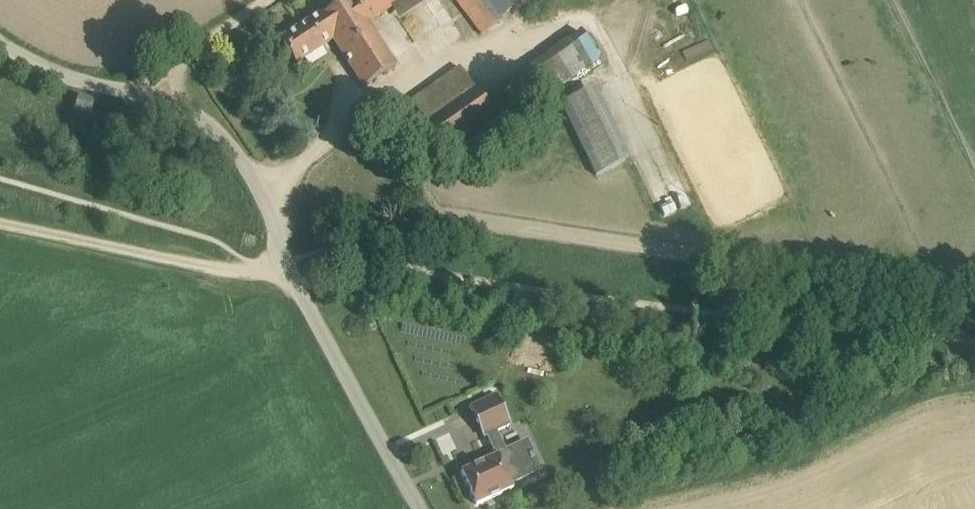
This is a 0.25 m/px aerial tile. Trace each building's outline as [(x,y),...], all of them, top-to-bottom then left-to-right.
[(280,39),(297,64),(334,40),(364,87),(396,67),(369,24),(392,9),(406,0),(349,0),(327,14),(325,10),(280,39)] [(481,35),(502,20),(500,17),(516,5),(512,0),(456,0),(481,35)] [(461,68),(412,102),(448,155),(450,154),(448,152),(495,120),(500,127),(600,58),(581,31),(482,98),(461,68)] [(597,176),(626,162),(590,90),(562,104),(597,176)] [(93,102),(79,98),(76,110),(90,114),(93,102)] [(677,170),(662,178),(650,156),(634,164),(662,218),(693,202),(677,170)] [(441,360),(432,363),(440,383),(449,380),(441,360)] [(462,472),(477,505),(516,488),(513,482),(518,479),(519,481),(541,471),(535,460),(537,459),(534,454),(533,454),(528,443),(507,452),(498,432),(512,426),(498,395),(473,406),(487,437),(490,436),(499,454),(462,472)]
